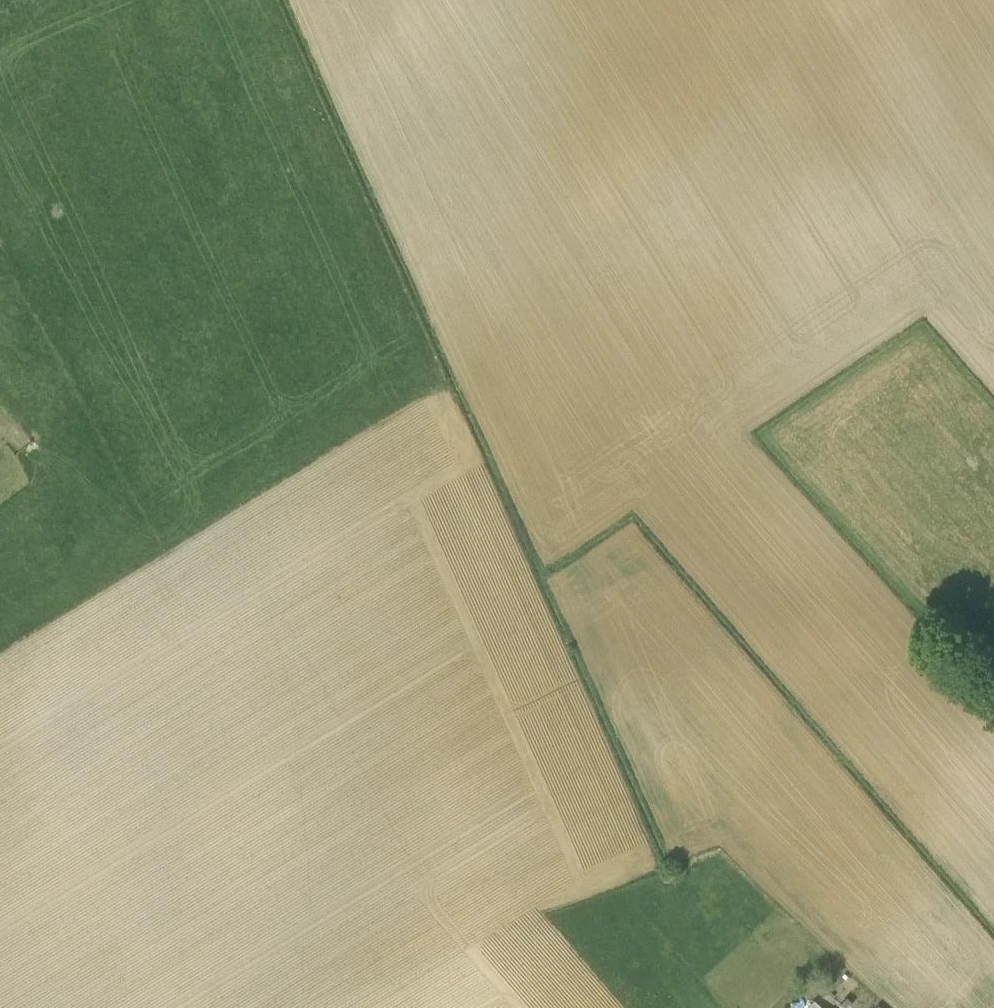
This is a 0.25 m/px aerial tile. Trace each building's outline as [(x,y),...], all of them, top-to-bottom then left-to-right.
[(814,999),(806,1007),(824,1007),(814,999)]
